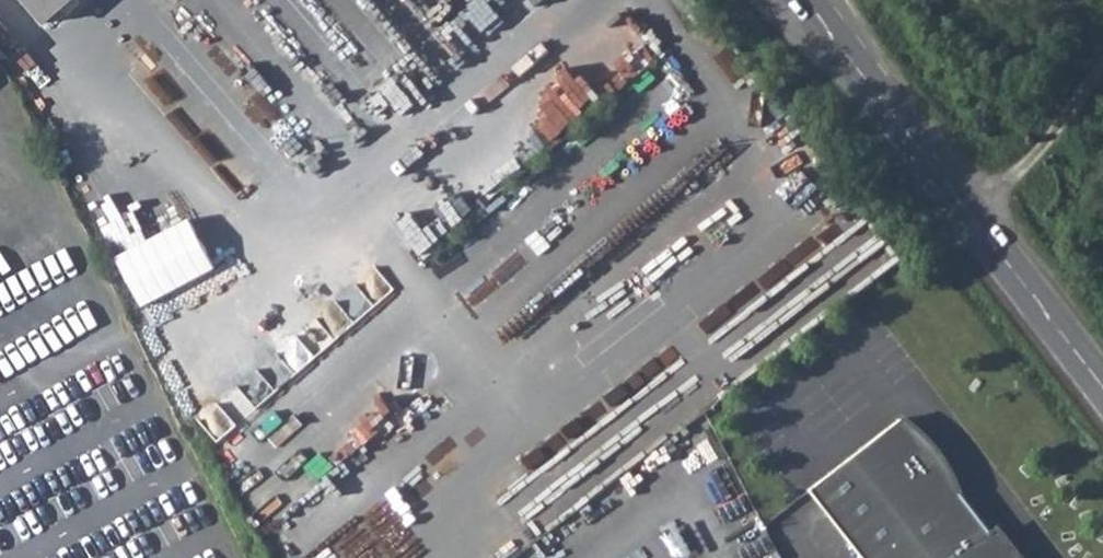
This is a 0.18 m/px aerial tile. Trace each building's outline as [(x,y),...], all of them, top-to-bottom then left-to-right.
[(42,26),(72,0),(20,0),(42,26)] [(119,249),(139,302),(217,271),(197,219),(119,249)] [(859,557),(1020,557),(1001,533),(994,538),(962,496),(960,488),(958,482),(954,474),(951,467),(946,461),(942,464),(931,449),(935,446),(929,440),(922,434),(915,430),(909,425),(905,422),(902,421),(809,492),(859,557)]
